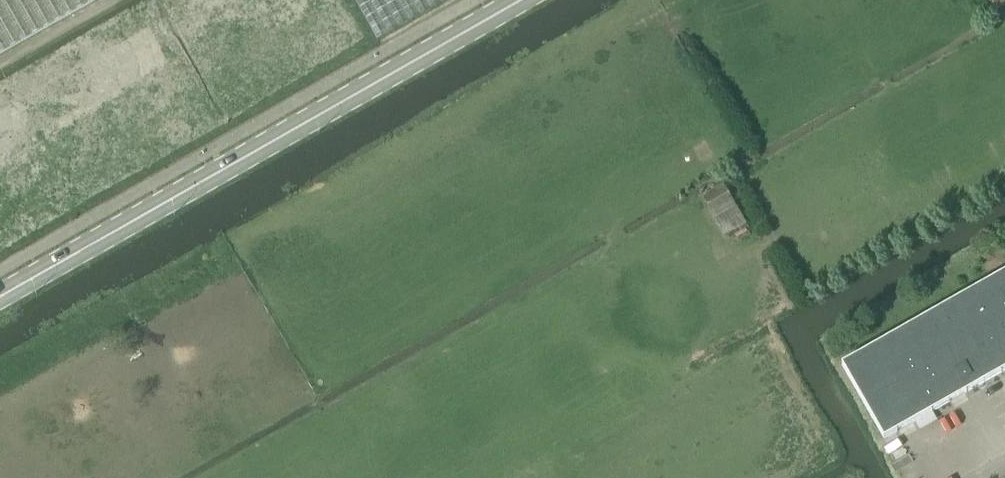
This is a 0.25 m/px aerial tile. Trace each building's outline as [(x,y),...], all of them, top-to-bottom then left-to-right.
[(95,0),(0,0),(0,54),(95,0)] [(377,39),(444,0),(354,0),(377,39)] [(993,9),(1004,2),(1004,0),(988,0),(993,9)] [(723,181),(700,193),(713,218),(714,217),(724,236),(746,223),(737,205),(736,206),(723,181)] [(1004,370),(1004,272),(842,364),(884,439),(1004,370)]
